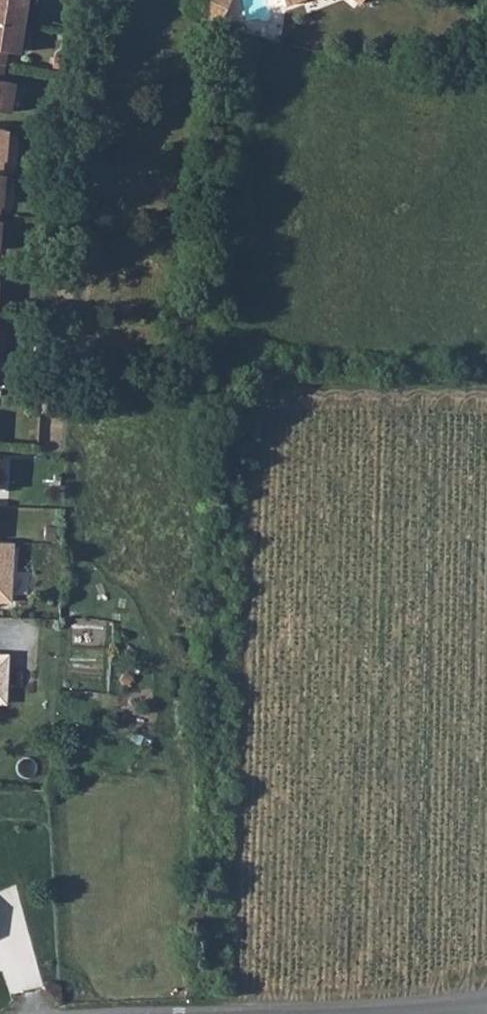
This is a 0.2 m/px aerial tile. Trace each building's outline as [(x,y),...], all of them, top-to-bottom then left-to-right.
[(14,21),(18,0),(0,0),(0,19),(14,21)] [(10,50),(14,21),(0,19),(0,49),(10,50)] [(11,598),(13,538),(0,538),(0,598),(11,598)] [(8,699),(9,651),(0,650),(0,699),(8,699)]
